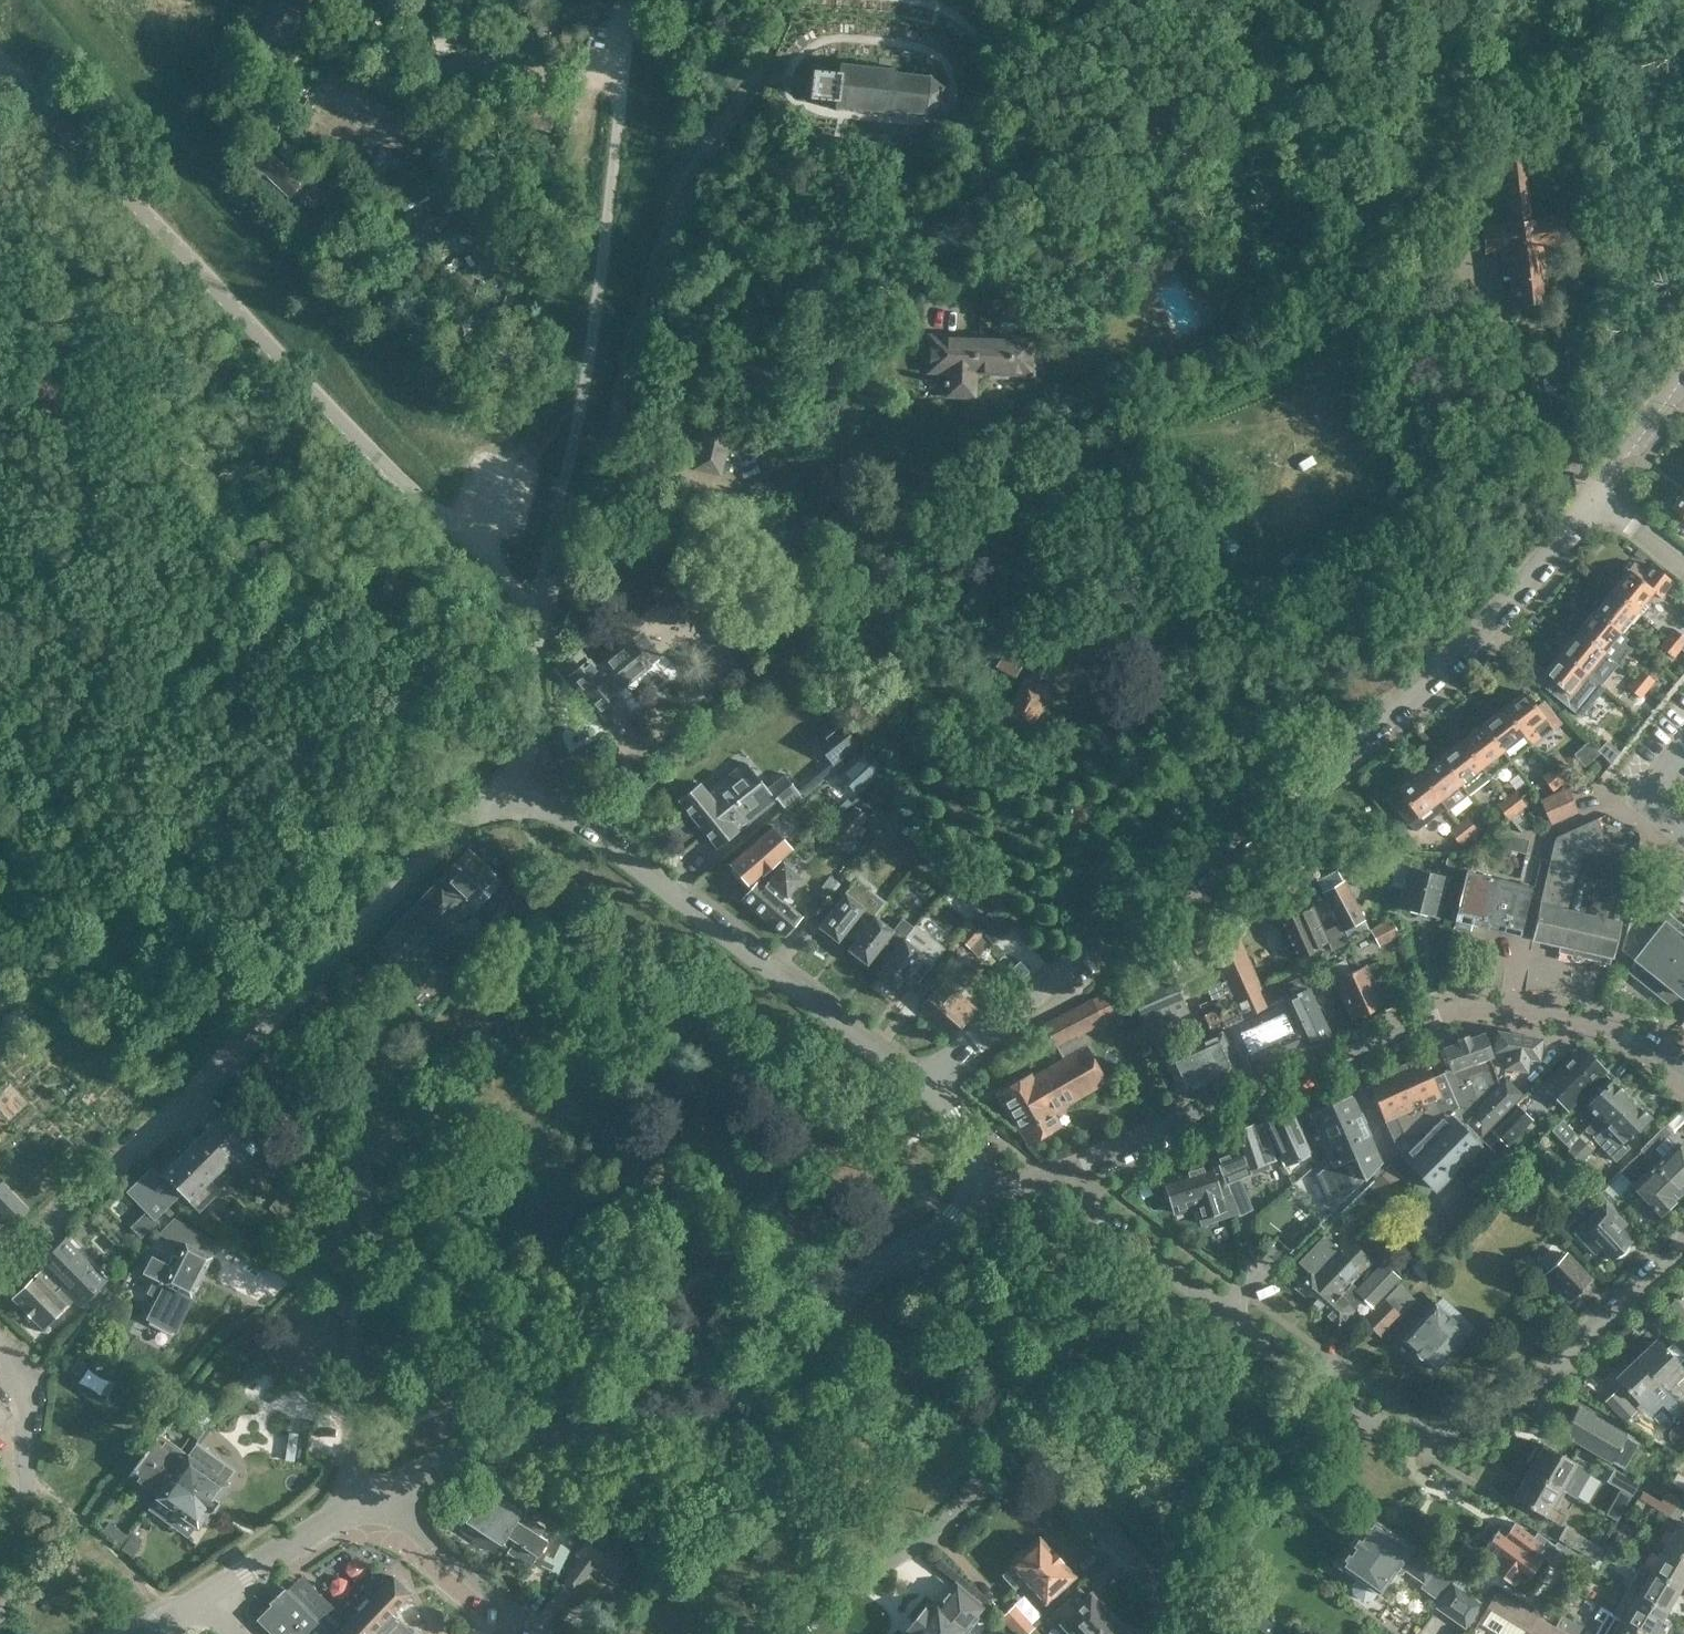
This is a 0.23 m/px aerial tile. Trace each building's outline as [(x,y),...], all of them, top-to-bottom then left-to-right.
[(259,30),(278,38),(291,0),(271,0),(259,30)] [(534,10),(524,3),(518,12),(528,18),(534,10)] [(811,70),(810,86),(809,98),(835,100),(835,107),(892,112),(892,109),(920,111),(939,105),(941,86),(924,77),(896,74),(896,71),(839,66),(839,72),(811,70)] [(484,77),(478,86),(488,94),(494,85),(484,77)] [(532,95),(524,126),(549,133),(558,102),(532,95)] [(445,123),(431,139),(470,173),(484,157),(445,123)] [(300,186),(251,140),(236,155),(286,202),(300,186)] [(1673,161),(1683,174),(1683,152),(1673,161)] [(1505,252),(1512,305),(1512,307),(1546,303),(1539,248),(1562,245),(1559,219),(1530,223),(1522,156),(1503,159),(1511,224),(1480,228),(1483,255),(1505,252)] [(435,191),(450,186),(441,160),(426,165),(435,191)] [(776,176),(779,165),(762,161),(760,173),(776,176)] [(358,208),(347,198),(337,209),(348,220),(358,208)] [(961,337),(929,336),(928,372),(947,372),(946,381),(943,381),(943,386),(946,386),(946,396),(974,397),(974,372),(983,372),(983,373),(989,373),(990,378),(1007,378),(1008,374),(1032,375),(1033,339),(1002,338),(1002,340),(994,340),(994,338),(974,337),(974,341),(961,341),(961,337)] [(1436,423),(1449,417),(1442,401),(1428,407),(1436,423)] [(728,431),(704,426),(695,469),(719,474),(728,431)] [(1674,509),(1683,516),(1683,495),(1674,509)] [(1633,562),(1610,590),(1635,611),(1641,615),(1647,607),(1644,604),(1653,593),(1661,599),(1674,583),(1650,564),(1644,571),(1633,562)] [(609,614),(626,601),(618,590),(601,603),(609,614)] [(1610,590),(1594,611),(1619,632),(1635,611),(1610,590)] [(1577,632),(1602,653),(1616,664),(1629,648),(1623,643),(1627,638),(1619,632),(1594,611),(1577,632)] [(1666,637),(1680,649),(1683,643),(1683,641),(1670,631),(1666,637)] [(1577,632),(1560,653),(1586,673),(1587,672),(1602,653),(1577,632)] [(646,641),(639,633),(594,671),(588,663),(587,664),(578,653),(564,665),(572,674),(570,676),(613,726),(628,714),(619,704),(621,702),(614,694),(658,656),(652,648),(647,652),(641,645),(646,641)] [(1675,656),(1680,649),(1666,637),(1660,646),(1675,656)] [(1008,650),(996,670),(1015,682),(1027,661),(1008,650)] [(1604,686),(1587,672),(1586,673),(1560,653),(1544,673),(1552,679),(1546,687),(1581,715),(1604,686)] [(1643,671),(1636,681),(1650,692),(1658,681),(1643,671)] [(1024,681),(1003,720),(1030,735),(1052,696),(1024,681)] [(1631,689),(1645,700),(1650,692),(1636,681),(1631,689)] [(1502,707),(1530,744),(1555,724),(1556,719),(1543,701),(1536,707),(1523,691),(1502,707)] [(1481,724),(1502,750),(1510,760),(1530,744),(1502,707),(1481,724)] [(1502,750),(1481,724),(1460,740),(1487,774),(1489,777),(1510,760),(1502,750)] [(832,766),(855,747),(838,726),(815,745),(832,766)] [(1460,740),(1439,757),(1460,784),(1473,774),(1478,781),(1487,774),(1460,740)] [(1608,742),(1599,751),(1611,764),(1620,752),(1608,742)] [(855,798),(886,772),(867,750),(836,776),(855,798)] [(1460,784),(1439,757),(1418,773),(1444,807),(1447,810),(1468,793),(1460,784)] [(1551,770),(1562,784),(1571,776),(1561,762),(1551,770)] [(679,802),(715,847),(776,799),(783,808),(799,795),(783,774),(764,789),(744,764),(705,795),(699,786),(679,802)] [(1562,784),(1551,770),(1543,776),(1553,790),(1562,784)] [(1444,807),(1418,773),(1397,789),(1403,796),(1394,803),(1412,826),(1419,826),(1444,807)] [(1541,799),(1546,811),(1573,800),(1567,787),(1541,799)] [(1513,790),(1505,797),(1516,811),(1525,804),(1513,790)] [(1508,818),(1516,811),(1505,797),(1496,804),(1508,818)] [(1546,811),(1552,824),(1578,812),(1573,800),(1546,811)] [(894,807),(879,826),(890,835),(905,815),(894,807)] [(855,809),(837,829),(848,838),(866,818),(855,809)] [(1503,823),(1507,833),(1527,825),(1523,815),(1503,823)] [(1465,816),(1457,823),(1469,838),(1477,831),(1465,816)] [(1532,938),(1561,944),(1559,951),(1571,954),(1599,824),(1596,818),(1556,836),(1554,840),(1540,903),(1532,938)] [(1460,845),(1469,838),(1457,823),(1448,830),(1460,845)] [(1607,840),(1599,824),(1571,954),(1610,962),(1611,955),(1613,955),(1634,860),(1604,853),(1607,840)] [(792,850),(789,847),(782,838),(773,828),(759,839),(730,863),(733,866),(732,872),(738,879),(744,879),(751,887),(758,879),(792,850)] [(1500,847),(1526,853),(1529,839),(1503,833),(1500,847)] [(955,856),(937,841),(923,857),(942,872),(955,856)] [(472,908),(471,909),(473,911),(501,882),(469,850),(440,878),(472,908)] [(758,879),(751,887),(752,888),(743,898),(764,917),(780,898),(780,899),(785,894),(787,896),(804,875),(784,858),(767,878),(768,879),(764,884),(758,879)] [(1435,915),(1445,875),(1410,866),(1400,907),(1435,915)] [(1369,929),(1336,868),(1316,879),(1350,940),(1369,929)] [(1454,920),(1519,936),(1531,886),(1466,870),(1454,920)] [(829,876),(820,887),(828,893),(837,882),(829,876)] [(440,964),(449,956),(479,925),(470,915),(461,924),(458,922),(471,909),(472,908),(440,878),(423,896),(416,889),(379,926),(388,934),(375,947),(418,989),(434,973),(435,975),(443,967),(440,964)] [(844,891),(818,925),(837,941),(844,931),(854,939),(872,915),(873,916),(884,902),(854,880),(844,891)] [(780,898),(764,917),(785,936),(800,916),(780,899),(780,898)] [(1680,994),(1683,989),(1683,921),(1671,916),(1661,907),(1637,902),(1623,949),(1680,994)] [(1331,949),(1344,943),(1335,925),(1323,931),(1311,905),(1303,909),(1302,907),(1276,919),(1294,959),(1320,947),(1319,944),(1327,941),(1331,949)] [(984,916),(1001,936),(1010,928),(994,908),(984,916)] [(872,915),(854,939),(847,948),(867,964),(874,955),(883,962),(903,938),(910,929),(900,922),(894,931),(875,916),(874,917),(873,916),(872,915)] [(1001,936),(984,916),(975,923),(991,944),(1001,936)] [(1397,931),(1391,919),(1371,929),(1378,942),(1397,931)] [(903,938),(883,962),(876,972),(895,988),(903,978),(914,986),(944,948),(914,924),(910,929),(903,938)] [(972,926),(958,940),(968,950),(982,936),(972,926)] [(1227,1027),(1255,1012),(1268,1004),(1235,934),(1209,946),(1231,993),(1213,1001),(1212,999),(1198,1005),(1212,1035),(1192,1045),(1208,1081),(1237,1068),(1230,1054),(1237,1051),(1227,1027)] [(1014,991),(1029,972),(1018,962),(1001,980),(1014,991)] [(1364,966),(1348,973),(1345,966),(1332,972),(1354,1018),(1381,1006),(1364,966)] [(1147,1028),(1186,1011),(1167,967),(1128,984),(1147,1028)] [(999,1093),(1027,1143),(1058,1126),(1051,1112),(1105,1082),(1086,1047),(1082,1049),(1075,1035),(1101,1021),(1099,1016),(1132,1001),(1126,985),(1092,999),(1044,1025),(1055,1046),(1057,1044),(1065,1059),(1030,1078),(1029,1076),(999,1093)] [(952,1036),(977,1009),(954,989),(945,1000),(934,990),(919,1007),(952,1036)] [(1313,1043),(1329,1035),(1307,989),(1287,998),(1307,1043),(1312,1041),(1313,1043)] [(1306,1047),(1283,997),(1268,1004),(1255,1012),(1277,1060),(1306,1047)] [(1237,1051),(1240,1049),(1251,1072),(1277,1060),(1255,1012),(1227,1027),(1237,1051)] [(1490,1033),(1485,1032),(1469,1038),(1468,1036),(1458,1039),(1459,1042),(1443,1047),(1451,1072),(1456,1070),(1460,1081),(1468,1078),(1478,1106),(1498,1084),(1491,1063),(1496,1064),(1488,1042),(1490,1033)] [(1498,1035),(1490,1033),(1488,1042),(1496,1064),(1527,1069),(1529,1057),(1538,1058),(1541,1039),(1499,1032),(1498,1035)] [(1208,1081),(1192,1045),(1163,1058),(1180,1094),(1208,1081)] [(1542,1100),(1545,1103),(1560,1117),(1605,1071),(1580,1046),(1543,1083),(1551,1091),(1542,1100)] [(1405,1063),(1398,1066),(1397,1063),(1385,1068),(1386,1071),(1367,1079),(1398,1153),(1401,1155),(1442,1121),(1439,1115),(1431,1098),(1439,1095),(1422,1055),(1417,1057),(1416,1054),(1404,1060),(1405,1063)] [(1505,1077),(1498,1084),(1478,1106),(1476,1108),(1480,1111),(1466,1125),(1480,1140),(1524,1094),(1505,1077)] [(1584,1129),(1592,1137),(1632,1098),(1613,1079),(1586,1106),(1597,1117),(1584,1129)] [(1313,1111),(1309,1113),(1317,1131),(1315,1132),(1326,1152),(1330,1161),(1318,1173),(1333,1207),(1380,1162),(1351,1095),(1346,1097),(1346,1095),(1336,1099),(1337,1101),(1323,1107),(1322,1105),(1312,1109),(1313,1111)] [(1650,1117),(1632,1098),(1592,1137),(1616,1161),(1629,1148),(1624,1143),(1650,1117)] [(207,1129),(203,1133),(201,1136),(197,1132),(193,1135),(223,1166),(252,1137),(221,1106),(203,1124),(207,1129)] [(1496,1153),(1529,1120),(1515,1106),(1482,1139),(1496,1153)] [(1456,1108),(1439,1115),(1442,1121),(1401,1155),(1390,1165),(1390,1166),(1410,1187),(1412,1189),(1418,1179),(1422,1175),(1434,1187),(1481,1141),(1480,1140),(1466,1125),(1461,1120),(1475,1114),(1472,1107),(1456,1108)] [(1266,1121),(1286,1164),(1309,1153),(1289,1110),(1266,1121)] [(1561,1121),(1551,1131),(1570,1148),(1567,1151),(1574,1157),(1586,1144),(1561,1121)] [(1265,1162),(1264,1159),(1258,1135),(1254,1125),(1252,1126),(1252,1125),(1232,1132),(1237,1149),(1213,1157),(1214,1161),(1216,1160),(1225,1183),(1226,1183),(1249,1176),(1247,1168),(1265,1162)] [(1641,1151),(1681,1192),(1683,1189),(1683,1152),(1675,1143),(1674,1144),(1666,1136),(1669,1132),(1663,1126),(1639,1149),(1641,1151)] [(1519,1158),(1536,1142),(1527,1133),(1510,1149),(1519,1158)] [(164,1172),(165,1174),(183,1192),(176,1199),(183,1206),(190,1199),(200,1209),(218,1192),(208,1182),(223,1166),(193,1135),(187,1142),(191,1146),(164,1172)] [(1586,1144),(1574,1157),(1580,1163),(1592,1151),(1586,1144)] [(1681,1192),(1641,1151),(1619,1172),(1659,1213),(1681,1192)] [(1163,1177),(1174,1212),(1217,1199),(1223,1220),(1236,1216),(1226,1183),(1225,1183),(1216,1160),(1214,1161),(1163,1177)] [(1400,1197),(1410,1187),(1390,1166),(1373,1183),(1392,1204),(1400,1197)] [(152,1170),(140,1182),(129,1193),(156,1219),(176,1199),(183,1192),(165,1174),(160,1178),(152,1170)] [(25,1211),(0,1184),(0,1214),(10,1225),(25,1211)] [(1276,1187),(1263,1193),(1266,1200),(1280,1193),(1276,1187)] [(1424,1203),(1412,1189),(1410,1187),(1400,1197),(1414,1212),(1424,1203)] [(1316,1227),(1331,1221),(1317,1190),(1303,1196),(1316,1227)] [(1628,1243),(1631,1241),(1620,1229),(1627,1223),(1605,1202),(1579,1225),(1592,1238),(1585,1244),(1594,1254),(1601,1248),(1611,1259),(1614,1257),(1619,1256),(1624,1253),(1627,1249),(1628,1243)] [(209,1257),(216,1243),(172,1221),(159,1234),(183,1247),(178,1257),(173,1255),(168,1265),(152,1256),(143,1272),(156,1279),(149,1293),(158,1298),(148,1319),(175,1333),(193,1298),(191,1296),(210,1257),(209,1257)] [(1408,1230),(1396,1243),(1406,1253),(1418,1240),(1408,1230)] [(1323,1283),(1358,1247),(1345,1235),(1334,1246),(1323,1236),(1298,1263),(1308,1273),(1295,1287),(1310,1301),(1325,1285),(1323,1283)] [(41,1264),(44,1267),(74,1298),(82,1306),(107,1281),(65,1240),(41,1264)] [(1325,1285),(1310,1301),(1324,1314),(1353,1285),(1374,1262),(1358,1247),(1323,1283),(1325,1285)] [(1570,1299),(1590,1279),(1564,1253),(1561,1255),(1555,1250),(1548,1250),(1540,1257),(1541,1264),(1546,1270),(1544,1272),(1570,1299)] [(1353,1285),(1324,1314),(1337,1326),(1364,1299),(1372,1307),(1400,1278),(1383,1262),(1357,1288),(1353,1285)] [(43,1328),(74,1298),(44,1267),(13,1298),(43,1328)] [(1380,1336),(1414,1300),(1396,1284),(1363,1321),(1380,1336)] [(1676,1321),(1683,1314),(1683,1310),(1675,1300),(1665,1308),(1676,1321)] [(1434,1368),(1467,1332),(1434,1303),(1401,1339),(1434,1368)] [(1380,1348),(1399,1331),(1394,1325),(1375,1343),(1380,1348)] [(1666,1349),(1681,1365),(1683,1361),(1683,1333),(1680,1329),(1671,1339),(1673,1342),(1666,1349)] [(1636,1359),(1683,1408),(1683,1393),(1676,1384),(1683,1376),(1683,1368),(1681,1365),(1666,1349),(1656,1339),(1636,1359)] [(69,1366),(76,1372),(91,1357),(84,1350),(69,1366)] [(1616,1378),(1637,1400),(1648,1411),(1659,1400),(1675,1416),(1683,1408),(1636,1359),(1616,1378)] [(1618,1391),(1606,1402),(1622,1418),(1633,1407),(1618,1391)] [(11,1414),(0,1402),(0,1425),(11,1414)] [(1578,1407),(1568,1424),(1563,1433),(1623,1468),(1638,1442),(1578,1407)] [(161,1435),(146,1454),(173,1475),(187,1455),(161,1435)] [(1674,1449),(1679,1455),(1683,1451),(1683,1439),(1674,1449)] [(1528,1470),(1561,1489),(1571,1472),(1585,1480),(1590,1470),(1543,1443),(1528,1470)] [(173,1475),(146,1454),(130,1476),(158,1497),(173,1475)] [(173,1475),(181,1480),(217,1507),(221,1501),(219,1500),(230,1485),(227,1482),(233,1476),(209,1458),(203,1465),(188,1454),(187,1455),(173,1475)] [(1638,1483),(1613,1469),(1607,1481),(1631,1495),(1638,1483)] [(1561,1489),(1528,1470),(1512,1496),(1560,1523),(1565,1514),(1551,1506),(1561,1489)] [(1677,1472),(1670,1483),(1683,1491),(1683,1476),(1677,1472)] [(217,1507),(181,1480),(173,1475),(158,1497),(157,1498),(172,1509),(167,1515),(191,1533),(197,1525),(199,1527),(211,1512),(213,1513),(217,1507)] [(508,1537),(519,1520),(516,1518),(521,1511),(505,1500),(511,1490),(494,1478),(460,1530),(494,1552),(505,1535),(508,1537)] [(1609,1493),(1602,1507),(1614,1513),(1621,1500),(1609,1493)] [(1664,1498),(1661,1503),(1653,1498),(1650,1503),(1676,1518),(1682,1508),(1664,1498)] [(508,1537),(509,1537),(515,1541),(508,1552),(529,1566),(547,1539),(539,1534),(545,1526),(526,1514),(522,1522),(519,1521),(519,1520),(508,1537)] [(1482,1604),(1453,1585),(1457,1579),(1451,1574),(1453,1572),(1438,1561),(1436,1564),(1415,1549),(1414,1550),(1410,1548),(1411,1546),(1372,1519),(1371,1519),(1339,1566),(1339,1567),(1356,1579),(1351,1586),(1353,1594),(1363,1601),(1371,1599),(1376,1592),(1378,1594),(1393,1572),(1396,1575),(1401,1574),(1404,1570),(1423,1584),(1421,1588),(1440,1601),(1435,1608),(1465,1628),(1482,1604)] [(1683,1557),(1683,1523),(1680,1520),(1665,1546),(1683,1557)] [(1506,1533),(1499,1528),(1481,1551),(1494,1561),(1489,1568),(1512,1586),(1518,1579),(1524,1583),(1543,1558),(1550,1563),(1552,1560),(1570,1574),(1578,1560),(1563,1548),(1564,1547),(1557,1542),(1554,1545),(1537,1532),(1533,1537),(1514,1522),(1506,1533)] [(101,1531),(118,1545),(124,1535),(107,1523),(101,1531)] [(1594,1559),(1601,1547),(1565,1526),(1558,1538),(1594,1559)] [(574,1568),(585,1576),(593,1566),(612,1580),(630,1556),(596,1529),(577,1554),(582,1558),(574,1568)] [(142,1539),(133,1533),(121,1549),(132,1557),(139,1550),(142,1539)] [(1618,1533),(1611,1545),(1623,1552),(1630,1540),(1618,1533)] [(1045,1602),(1073,1576),(1039,1538),(1010,1564),(1012,1566),(1002,1575),(1014,1588),(1024,1579),(1045,1602)] [(545,1555),(540,1566),(557,1574),(570,1549),(560,1544),(552,1559),(545,1555)] [(1616,1564),(1623,1552),(1611,1545),(1604,1557),(1616,1564)] [(1679,1587),(1683,1578),(1683,1557),(1665,1546),(1658,1556),(1652,1552),(1643,1566),(1679,1587)] [(1629,1590),(1636,1594),(1665,1611),(1679,1587),(1643,1566),(1629,1590)] [(1573,1572),(1566,1585),(1579,1592),(1586,1579),(1573,1572)] [(412,1633),(391,1613),(411,1593),(394,1576),(336,1633),(412,1633)] [(949,1597),(935,1614),(927,1607),(915,1622),(919,1626),(912,1633),(960,1633),(982,1608),(957,1587),(949,1597)] [(274,1633),(331,1633),(284,1588),(270,1603),(272,1605),(258,1619),(274,1633)] [(1067,1633),(1091,1633),(1113,1614),(1093,1592),(1074,1610),(1066,1601),(1047,1619),(1054,1627),(1058,1624),(1067,1633)] [(1554,1626),(1496,1592),(1478,1622),(1499,1633),(1567,1633),(1554,1626)] [(1636,1594),(1622,1618),(1648,1633),(1651,1633),(1665,1611),(1636,1594)] [(1014,1607),(1002,1618),(1017,1633),(1026,1633),(1033,1628),(1014,1607)] [(1622,1618),(1602,1607),(1595,1617),(1615,1629),(1613,1633),(1648,1633),(1622,1618)] [(1113,1614),(1091,1633),(1131,1633),(1113,1614)] [(1554,1626),(1567,1633),(1582,1633),(1585,1629),(1561,1614),(1554,1626)]
